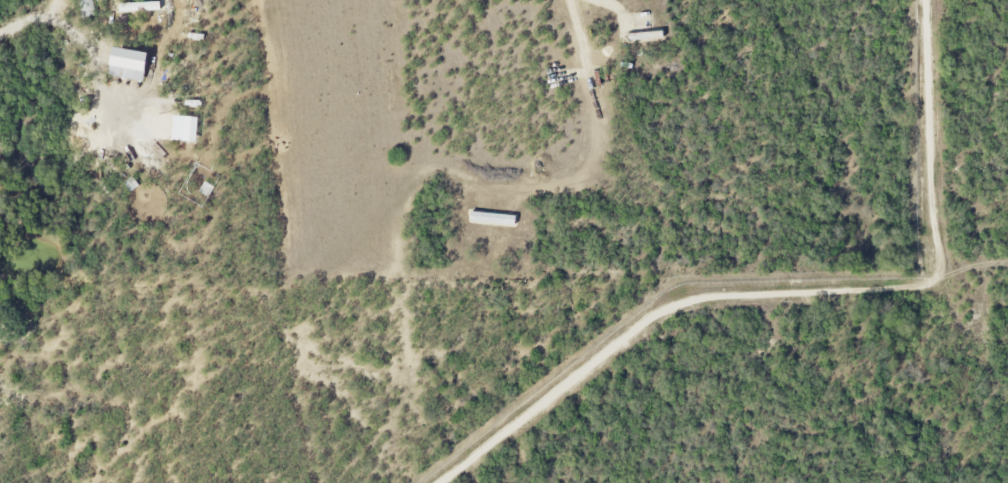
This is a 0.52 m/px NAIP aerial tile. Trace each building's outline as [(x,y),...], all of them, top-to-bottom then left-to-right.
[(112,77),(148,81),(151,53),(115,49),(112,77)]
